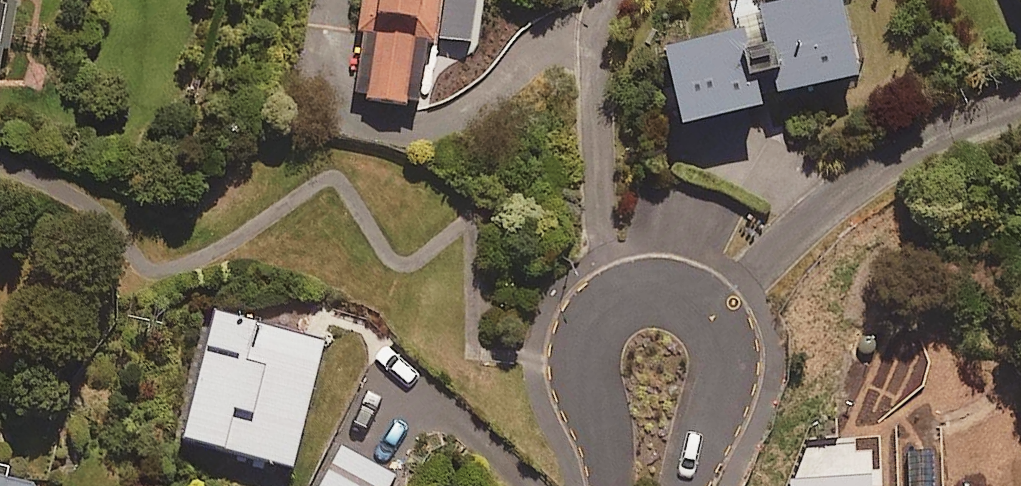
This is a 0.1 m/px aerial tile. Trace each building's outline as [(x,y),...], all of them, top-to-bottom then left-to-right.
[(17,0),(0,0),(0,101),(17,0)] [(359,28),(377,31),(367,94),(419,101),(429,33),(435,33),(440,0),(363,0),(359,28)] [(866,86),(846,2),(740,27),(745,47),(673,63),(689,133),(769,115),(761,82),(781,77),(788,105),(866,86)] [(325,335),(216,306),(183,431),(292,460),(325,335)] [(341,443),(319,485),(387,485),(395,472),(341,443)] [(39,484),(0,472),(0,485),(41,485),(39,484)]
